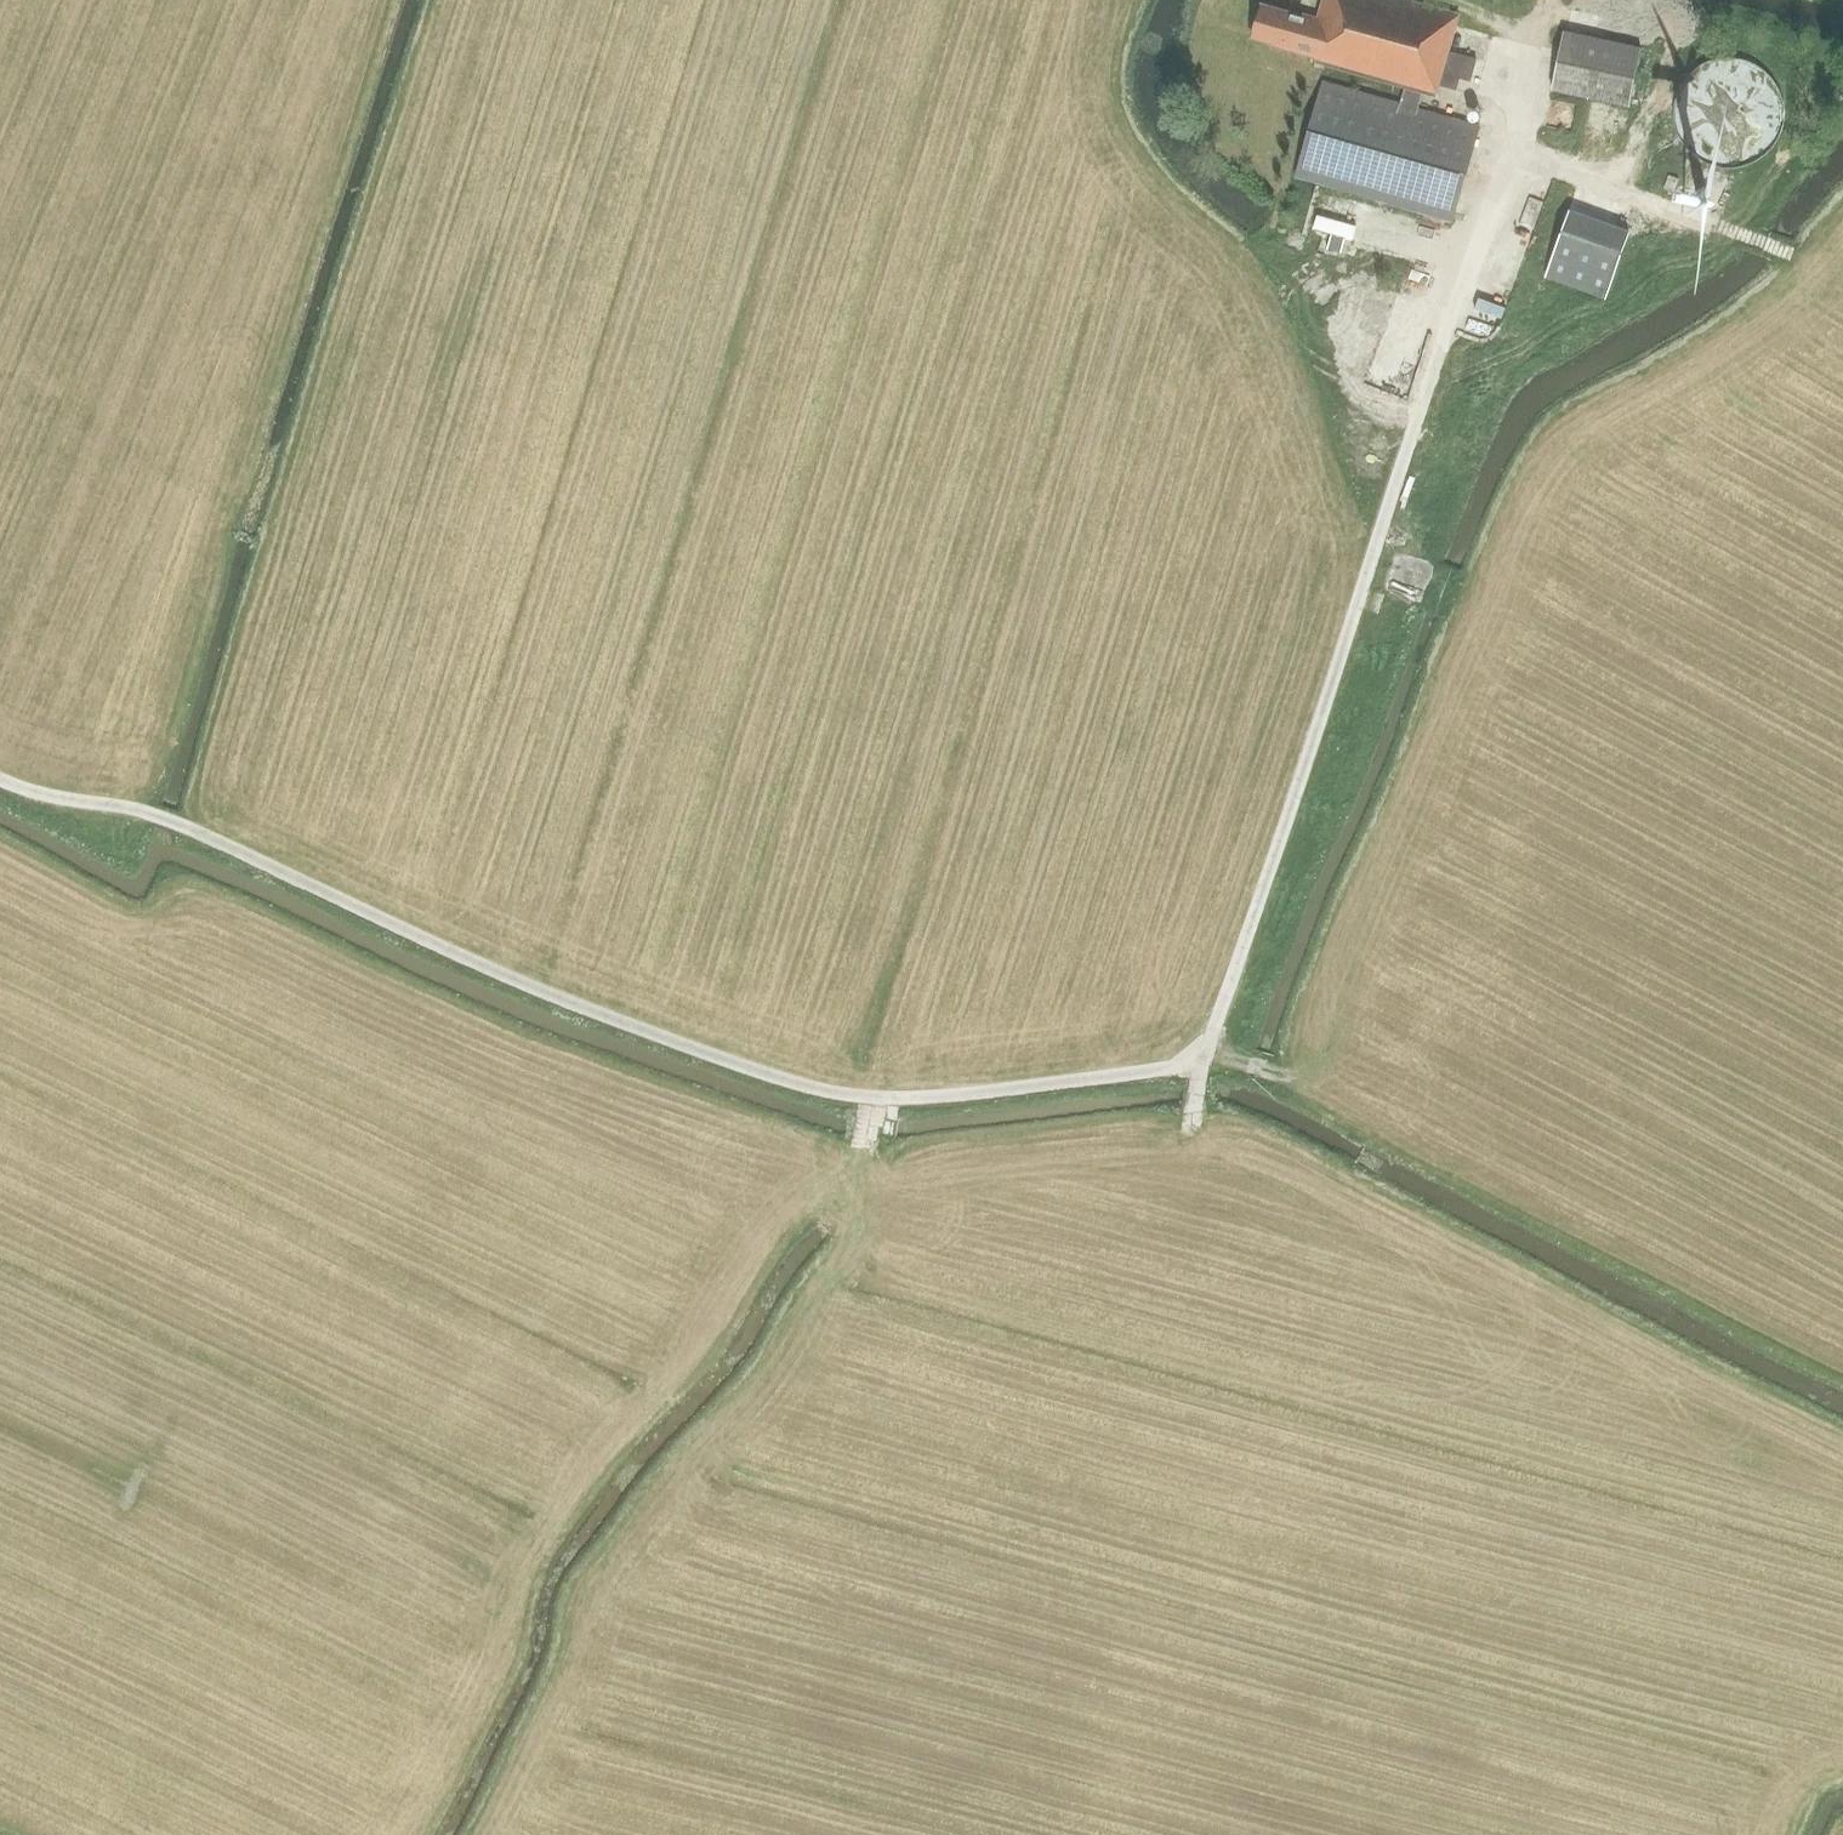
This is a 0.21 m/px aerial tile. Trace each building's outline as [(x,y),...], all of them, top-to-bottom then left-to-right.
[(1477,60),(1449,52),(1460,14),(1412,0),(1324,0),(1318,18),(1304,14),(1303,17),(1263,5),(1254,35),(1274,41),(1273,44),(1315,56),(1314,61),(1406,87),(1402,104),(1324,81),(1296,176),(1452,222),(1480,126),(1418,108),(1423,92),(1437,96),(1439,87),(1458,91),(1461,78),(1471,81),(1477,60)] [(1553,89),(1630,106),(1642,48),(1565,32),(1553,89)] [(1787,144),(1779,73),(1708,81),(1714,135),(1713,136),(1715,153),(1787,144)] [(1546,274),(1607,296),(1630,234),(1569,212),(1546,274)]
